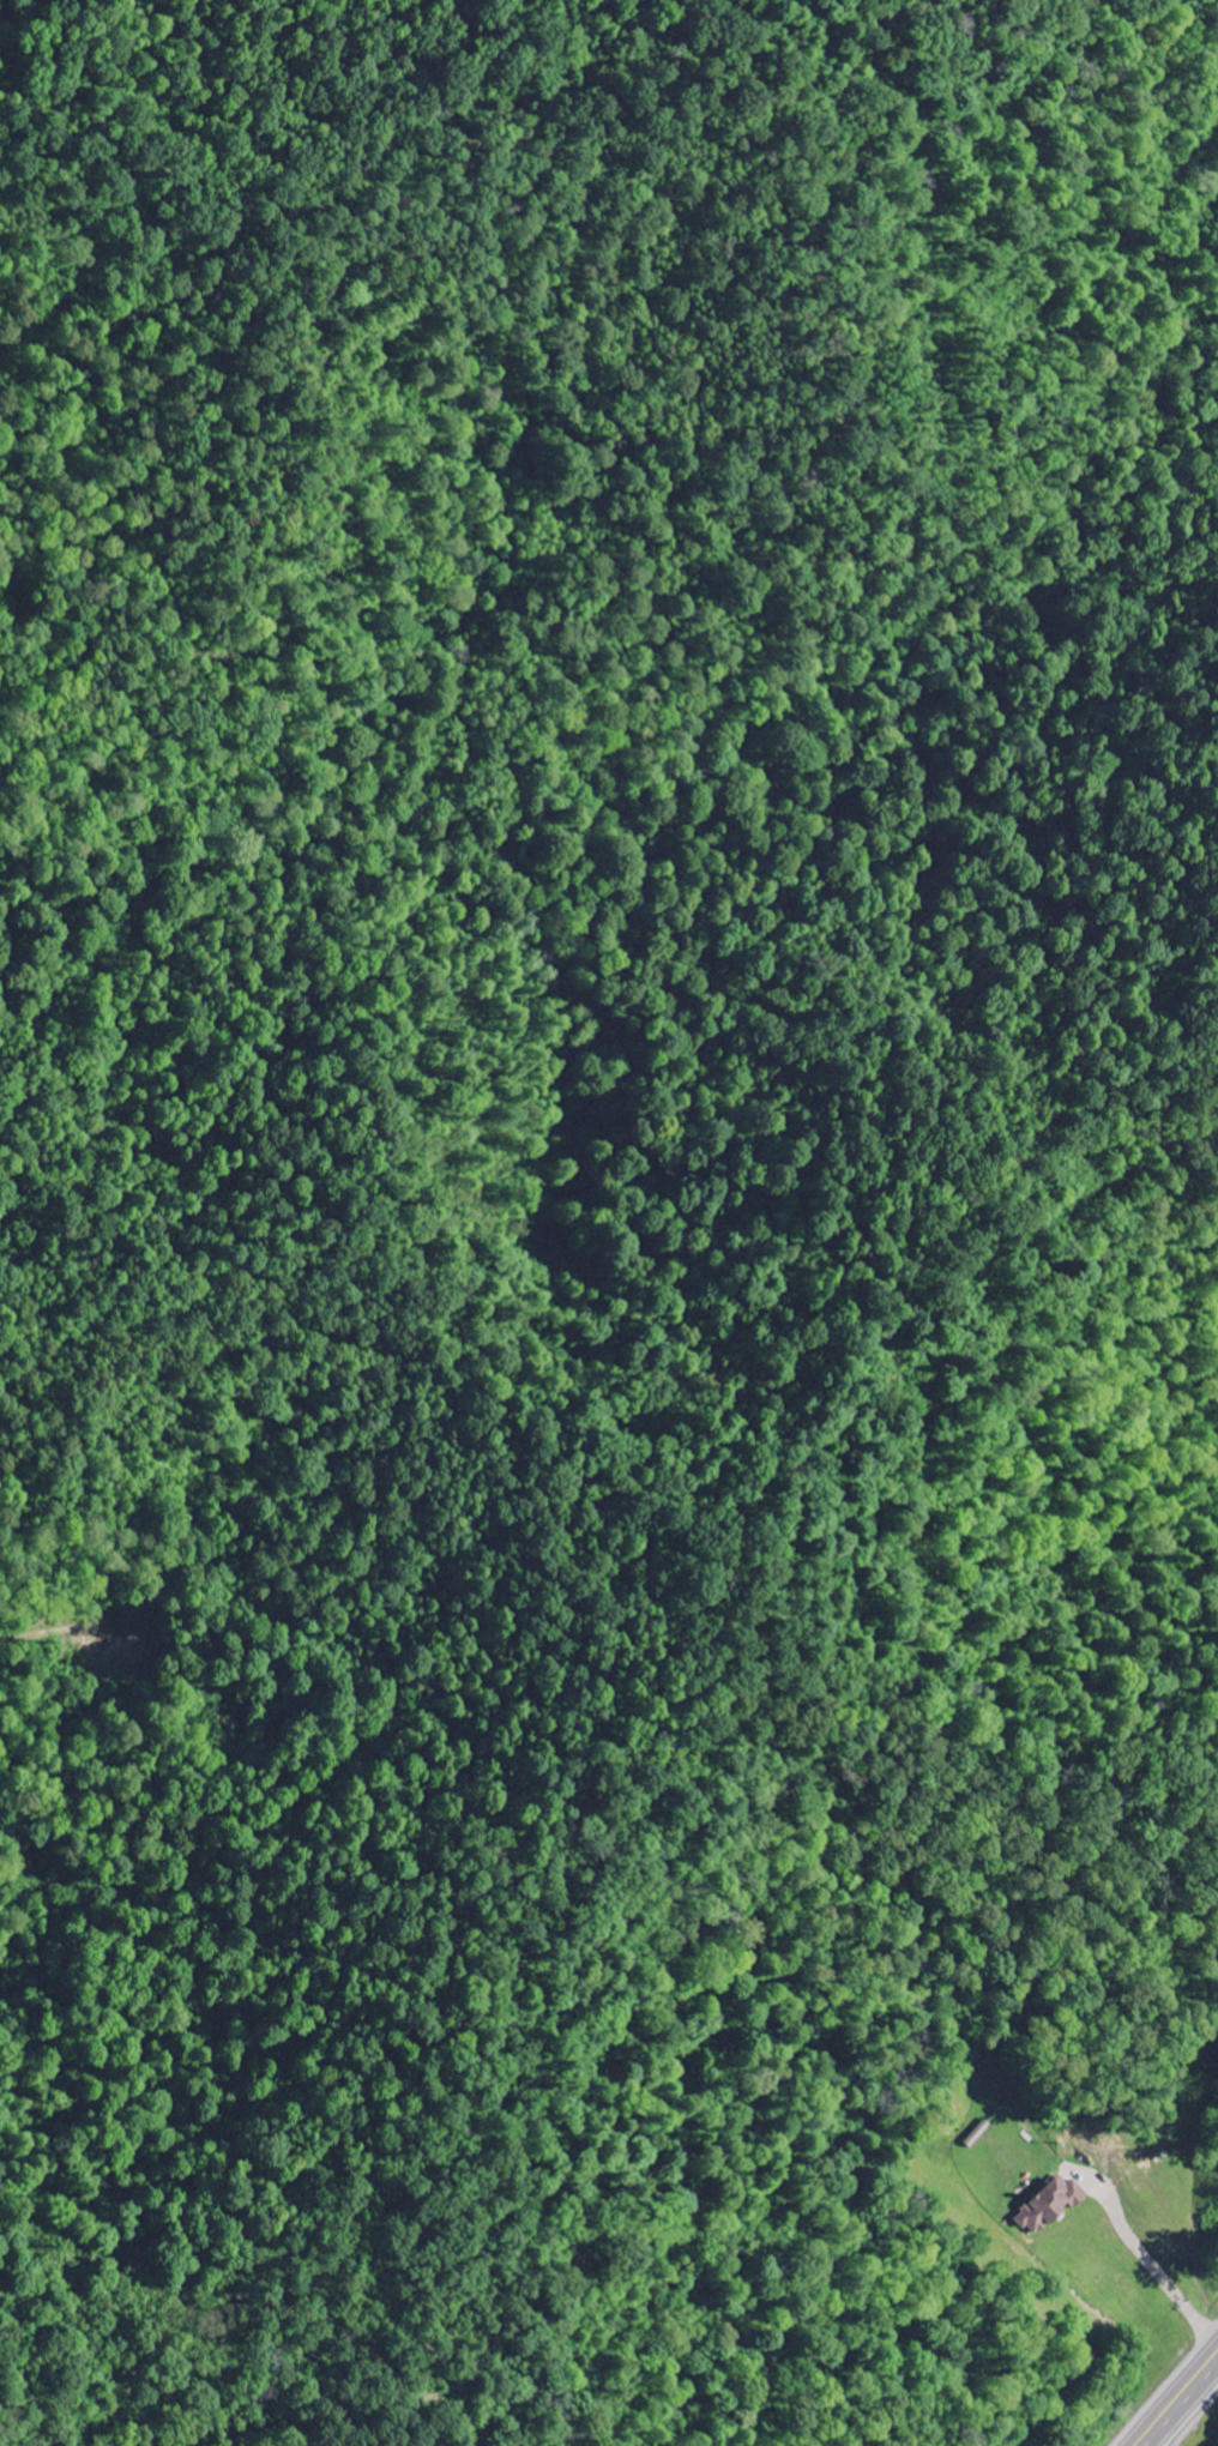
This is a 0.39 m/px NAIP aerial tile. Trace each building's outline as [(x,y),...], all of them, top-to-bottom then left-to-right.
[(1075,2211),(1091,2198),(1076,2180),(1069,2186),(1063,2178),(1016,2216),(1034,2239),(1072,2208),(1075,2211)]
